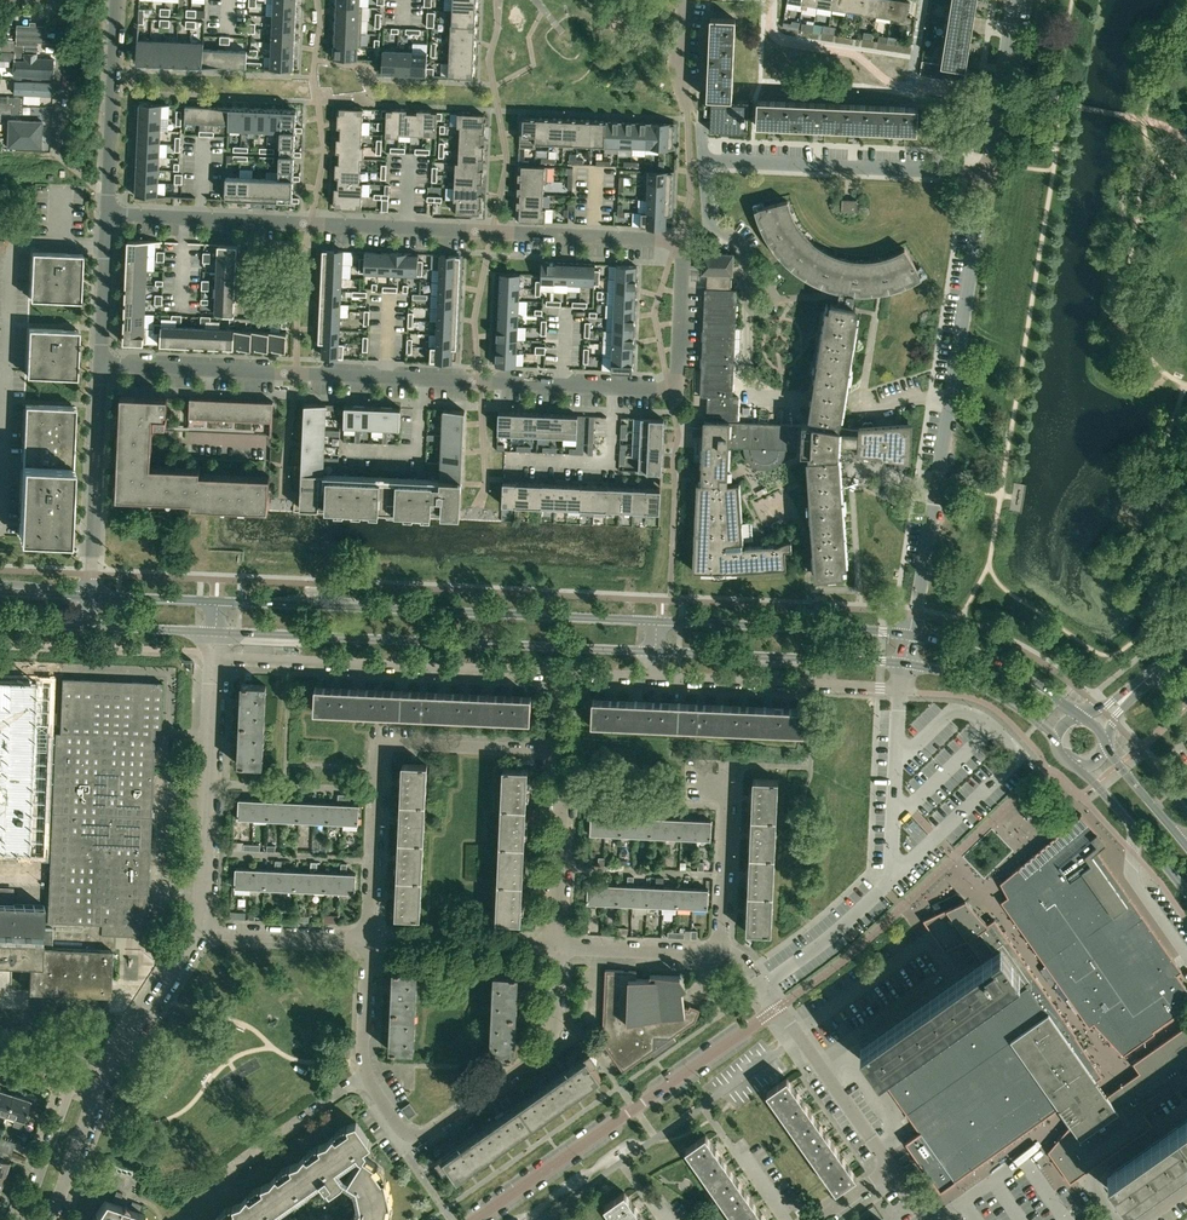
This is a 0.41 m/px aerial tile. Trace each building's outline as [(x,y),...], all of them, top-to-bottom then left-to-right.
[(452,11),(476,12),(477,0),(453,0),(452,10),(452,11)] [(803,3),(802,8),(807,9),(808,4),(817,6),(818,0),(803,0),(803,3)] [(832,8),(833,0),(818,0),(817,6),(832,8)] [(847,10),(848,0),(833,0),(832,8),(847,10)] [(862,13),(864,0),(848,0),(847,10),(862,13)] [(877,15),(879,0),(864,0),(862,13),(877,15)] [(891,18),(894,0),(879,0),(877,15),(891,18)] [(906,20),(909,1),(902,0),(894,0),(891,18),(906,20)] [(974,18),(977,0),(952,0),(948,21),(973,25),(974,18)] [(274,3),(273,16),(296,17),(297,4),(274,3)] [(336,5),(336,19),(362,20),(363,6),(360,6),(360,7),(336,5)] [(447,10),(446,24),(451,24),(475,25),(476,12),(452,11),(452,10),(447,10)] [(273,16),(273,29),(295,30),(296,17),(273,16)] [(711,17),(710,41),(709,58),(734,59),(735,18),(711,17)] [(336,19),(335,32),(361,33),(362,20),(336,19)] [(783,22),(782,27),(799,30),(800,22),(792,20),(791,23),(783,22)] [(958,67),(965,68),(966,68),(973,25),(948,21),(941,63),(944,64),(951,65),(958,67)] [(813,32),(813,31),(814,25),(802,23),(801,30),(813,32)] [(17,24),(17,41),(46,42),(47,25),(17,24)] [(451,24),(450,37),(475,38),(475,25),(451,24)] [(273,29),(272,42),(295,43),(295,30),(273,29)] [(335,32),(335,45),(358,46),(361,47),(361,33),(335,32)] [(864,32),(863,39),(872,40),(873,33),(864,32)] [(903,38),(888,36),(887,44),(902,46),(903,38)] [(450,37),(450,50),(474,51),(475,38),(450,37)] [(137,40),(136,63),(150,63),(151,40),(137,40)] [(151,40),(150,63),(163,64),(164,41),(151,40)] [(164,41),(163,64),(176,64),(177,42),(164,41)] [(177,42),(176,64),(189,65),(190,42),(177,42)] [(190,42),(189,65),(203,66),(204,49),(204,43),(190,42)] [(272,42),(271,55),(294,56),(295,43),(272,42)] [(335,45),(334,58),(357,59),(358,46),(335,45)] [(382,60),(382,74),(397,74),(398,51),(398,48),(383,47),(383,50),(383,52),(382,60)] [(14,50),(0,49),(0,71),(13,72),(14,58),(24,58),(24,50),(14,50)] [(204,49),(203,66),(224,67),(225,50),(204,49)] [(225,50),(224,67),(246,68),(247,51),(225,50)] [(450,50),(449,63),(474,64),(474,51),(450,50)] [(398,51),(397,74),(411,75),(412,51),(398,51)] [(412,51),(411,75),(426,76),(427,75),(427,67),(427,52),(412,51)] [(54,56),(26,55),(25,59),(15,59),(14,75),(53,77),(54,56)] [(271,55),(271,69),(294,70),(294,56),(271,55)] [(709,58),(708,74),(707,98),(732,99),(734,59),(709,58)] [(920,75),(928,76),(930,62),(922,60),(920,75)] [(928,76),(935,77),(937,63),(930,62),(928,76)] [(449,63),(448,77),(473,78),(474,64),(449,63)] [(941,63),(937,63),(935,77),(942,79),(944,64),(941,63)] [(942,79),(949,80),(951,65),(944,64),(942,79)] [(949,80),(956,81),(958,67),(951,65),(949,80)] [(963,82),(965,68),(958,67),(956,81),(963,82)] [(14,92),(52,93),(52,81),(14,80),(14,92)] [(22,106),(23,96),(0,95),(0,106),(12,106),(22,106)] [(757,125),(780,126),(797,127),(798,102),(758,100),(757,125)] [(797,127),(820,128),(837,129),(838,104),(798,102),(797,127)] [(139,103),(139,116),(162,117),(163,104),(139,103)] [(711,130),(720,130),(747,132),(748,105),(712,103),(711,130)] [(837,129),(854,129),(877,130),(878,106),(838,104),(837,129)] [(186,105),(185,122),(207,123),(208,106),(186,105)] [(22,106),(12,106),(11,114),(22,114),(22,106)] [(208,106),(207,123),(228,123),(229,107),(208,106)] [(877,130),(893,131),(917,132),(918,107),(878,106),(877,130)] [(228,123),(228,129),(242,130),(243,107),(229,107),(228,123)] [(243,107),(242,130),(255,131),(256,108),(243,107)] [(338,113),(338,120),(363,122),(363,107),(353,107),(353,108),(340,108),(339,113),(338,113)] [(256,108),(255,131),(268,131),(269,108),(256,108)] [(269,108),(268,131),(280,132),(280,131),(281,109),(269,108)] [(387,117),(386,136),(399,137),(399,134),(400,109),(393,108),(393,110),(387,110),(387,117)] [(281,109),(280,131),(296,132),(296,127),(297,110),(281,109)] [(400,109),(399,134),(411,134),(412,111),(407,111),(407,109),(400,109)] [(412,111),(411,134),(423,135),(425,110),(417,110),(417,111),(412,111)] [(425,110),(423,135),(436,136),(437,120),(437,112),(431,112),(432,110),(425,110)] [(458,111),(457,126),(460,126),(485,127),(486,120),(484,120),(484,114),(471,113),(471,112),(458,111)] [(14,123),(13,138),(53,140),(53,126),(40,125),(40,115),(23,115),(22,123),(14,123)] [(139,116),(138,129),(162,130),(162,117),(139,116)] [(520,133),(520,147),(522,147),(536,148),(536,142),(536,141),(537,117),(536,117),(536,118),(523,118),(523,133),(520,133)] [(537,117),(536,141),(536,142),(549,142),(551,118),(537,117)] [(549,142),(549,145),(563,146),(564,119),(551,118),(549,142)] [(365,132),(376,132),(377,120),(365,119),(365,132)] [(564,119),(563,146),(578,146),(578,143),(577,143),(578,119),(564,119)] [(578,119),(577,143),(578,143),(590,144),(591,144),(592,120),(578,119)] [(338,120),(337,127),(339,128),(339,133),(362,134),(363,122),(338,120)] [(590,144),(590,147),(604,147),(606,121),(592,120),(591,144),(590,144)] [(604,147),(604,148),(618,149),(619,122),(606,121),(604,147)] [(619,122),(618,149),(633,149),(633,147),(632,147),(633,122),(619,122)] [(633,122),(632,147),(633,147),(646,147),(647,146),(646,146),(647,123),(633,122)] [(647,123),(646,146),(647,146),(660,147),(661,123),(653,123),(647,123)] [(661,123),(660,147),(673,148),(674,124),(661,123)] [(460,126),(460,138),(483,139),(484,134),(485,134),(485,127),(460,126)] [(138,129),(138,142),(161,143),(162,130),(138,129)] [(279,153),(279,155),(294,156),(295,151),(296,132),(280,131),(280,132),(279,153)] [(337,138),(337,145),(362,146),(362,134),(339,133),(338,138),(337,138)] [(460,138),(459,151),(484,152),(484,145),(483,145),(483,139),(460,138)] [(138,142),(137,155),(161,156),(161,143),(138,142)] [(337,145),(336,152),(338,152),(337,157),(361,159),(364,159),(365,146),(362,146),(337,145)] [(459,162),(459,163),(482,164),(482,159),(484,159),(484,152),(459,151),(459,162)] [(137,155),(136,169),(160,170),(161,156),(137,155)] [(278,179),(293,180),(294,175),(294,156),(279,155),(279,157),(278,179)] [(927,164),(926,155),(911,155),(912,165),(927,164)] [(336,163),(335,170),(361,171),(361,159),(337,157),(337,163),(336,163)] [(456,162),(455,175),(483,176),(483,169),(482,169),(482,164),(459,163),(459,162),(456,162)] [(518,179),(518,180),(521,180),(521,179),(544,181),(547,181),(548,166),(529,166),(522,165),(521,173),(518,173),(518,179)] [(136,169),(136,182),(159,183),(160,170),(136,169)] [(335,170),(335,177),(337,177),(336,182),(360,183),(361,171),(335,170)] [(672,186),(672,172),(645,171),(645,185),(672,186)] [(455,175),(455,187),(481,189),(481,183),(483,183),(483,176),(455,175)] [(225,198),(225,199),(239,200),(240,177),(226,176),(225,198)] [(240,177),(239,200),(252,200),(253,178),(240,177)] [(253,178),(252,200),(264,201),(266,178),(253,178)] [(266,178),(264,201),(277,202),(278,179),(266,178)] [(278,179),(277,202),(292,202),(293,197),(293,180),(278,179)] [(517,193),(517,194),(520,194),(520,193),(544,194),(544,181),(521,179),(521,180),(521,186),(518,186),(517,193)] [(136,182),(135,195),(159,196),(159,183),(136,182)] [(335,187),(334,194),(362,196),(363,183),(360,183),(336,182),(336,187),(335,187)] [(671,200),(672,186),(645,185),(644,200),(647,200),(647,199),(671,200)] [(455,187),(454,200),(457,201),(457,200),(482,201),(482,194),(481,194),(481,189),(455,187)] [(517,200),(517,208),(520,208),(520,207),(543,208),(544,194),(520,193),(520,194),(520,200),(517,200)] [(334,194),(334,201),(335,202),(335,207),(348,208),(348,209),(362,210),(362,196),(334,194)] [(670,214),(671,200),(647,199),(647,200),(646,212),(646,213),(665,214),(670,214)] [(856,200),(844,199),(842,199),(842,211),(856,211),(856,200)] [(457,201),(456,214),(467,215),(467,213),(480,214),(480,208),(482,208),(482,201),(457,200),(457,201)] [(855,313),(856,307),(853,306),(856,287),(860,288),(860,289),(862,291),(882,290),(884,287),(883,286),(893,284),(893,285),(896,286),(914,279),(915,276),(914,275),(918,273),(920,275),(921,275),(905,248),(901,250),(899,251),(890,255),(887,256),(880,258),(877,258),(874,259),(870,259),(861,259),(858,259),(855,259),(851,258),(845,257),(840,256),(835,254),(832,253),(830,252),(825,249),(822,248),(817,244),(811,239),(807,235),(803,231),(801,229),(798,224),(794,216),(793,214),(791,209),(790,206),(788,200),(763,206),(757,208),(758,209),(761,208),(762,213),(761,213),(759,216),(767,234),(770,235),(771,234),(776,242),(775,243),(775,246),(788,261),(791,261),(799,266),(798,267),(799,270),(816,280),(818,279),(819,278),(823,280),(823,283),(831,284),(831,286),(832,286),(836,291),(839,291),(838,304),(831,302),(830,309),(826,308),(809,416),(812,416),(811,422),(801,422),(800,424),(737,421),(739,396),(732,396),(734,359),(740,359),(740,349),(742,328),(735,327),(737,290),(731,290),(731,274),(732,274),(733,254),(703,252),(702,273),(708,273),(707,289),(705,289),(701,395),(708,395),(707,420),(705,420),(702,478),(701,483),(698,482),(694,570),(714,571),(714,568),(727,568),(727,570),(733,570),(786,566),(785,549),(792,548),(791,539),(786,540),(784,541),(782,542),(780,543),(778,545),(743,547),(739,483),(727,484),(728,446),(748,447),(748,449),(748,450),(749,452),(749,454),(750,456),(751,458),(752,459),(753,460),(755,461),(756,462),(757,463),(759,464),(760,464),(762,464),(764,464),(766,465),(767,464),(769,464),(770,464),(772,463),(773,462),(775,461),(776,460),(777,459),(779,458),(779,456),(780,455),(781,454),(781,452),(782,450),(782,448),(801,449),(801,452),(803,452),(809,453),(810,459),(808,459),(816,575),(843,573),(843,565),(846,565),(839,457),(837,457),(836,451),(852,450),(855,450),(862,451),(862,456),(863,458),(870,458),(872,457),(873,452),(908,458),(910,425),(873,428),(873,423),(872,422),(865,422),(864,424),(864,429),(859,429),(859,430),(838,427),(838,420),(840,421),(857,313),(855,313)] [(520,208),(519,221),(545,222),(546,208),(543,208),(520,207),(520,208)] [(665,214),(646,213),(646,212),(641,212),(641,227),(649,227),(665,227),(665,214)] [(128,240),(127,255),(148,256),(149,240),(128,240)] [(218,244),(218,258),(237,259),(238,244),(218,244)] [(323,250),(322,263),(343,264),(343,251),(323,250)] [(32,251),(30,298),(81,301),(83,253),(32,251)] [(364,265),(364,273),(378,273),(379,252),(365,252),(365,258),(364,265)] [(379,252),(378,273),(391,274),(392,253),(379,252)] [(392,253),(391,274),(404,274),(405,253),(392,253)] [(405,253),(404,274),(417,275),(418,268),(418,260),(418,254),(405,253)] [(127,255),(127,269),(147,270),(148,256),(127,255)] [(461,256),(440,255),(439,269),(460,270),(461,256)] [(218,258),(217,272),(237,273),(237,259),(218,258)] [(541,281),(541,282),(555,283),(556,262),(542,262),(541,281)] [(556,262),(555,283),(568,283),(569,263),(556,262)] [(322,263),(322,276),(342,277),(343,264),(322,263)] [(569,263),(568,283),(581,284),(582,263),(569,263)] [(582,263),(581,284),(594,284),(595,264),(582,263)] [(637,264),(616,263),(616,277),(636,278),(637,264)] [(427,281),(437,281),(437,268),(427,268),(427,281)] [(127,269),(126,284),(147,285),(147,270),(127,269)] [(460,270),(439,269),(439,282),(459,283),(460,270)] [(217,272),(216,286),(236,287),(237,273),(217,272)] [(500,272),(499,286),(520,287),(520,273),(500,272)] [(384,276),(385,285),(394,283),(392,275),(384,276)] [(322,276),(321,290),(342,290),(342,277),(322,276)] [(636,278),(616,277),(615,290),(636,291),(636,278)] [(459,283),(439,282),(438,295),(459,296),(459,283)] [(126,284),(125,298),(146,299),(147,285),(126,284)] [(216,286),(216,299),(236,300),(236,287),(216,286)] [(499,286),(498,299),(519,300),(520,287),(499,286)] [(321,290),(320,303),(341,304),(342,290),(321,290)] [(636,291),(615,290),(615,303),(635,304),(636,291)] [(459,296),(438,295),(438,308),(458,309),(459,296)] [(125,298),(125,313),(145,314),(146,299),(125,298)] [(216,299),(215,314),(235,315),(236,300),(216,299)] [(373,326),(386,326),(387,300),(374,299),(373,326)] [(498,299),(498,312),(518,313),(519,300),(498,299)] [(320,303),(320,316),(340,317),(341,304),(320,303)] [(635,304),(615,303),(614,316),(635,317),(635,304)] [(458,309),(438,308),(437,321),(458,322),(458,309)] [(498,312),(497,325),(518,326),(518,313),(498,312)] [(125,313),(124,327),(135,328),(145,328),(145,314),(125,313)] [(320,316),(319,329),(340,330),(340,317),(320,316)] [(635,317),(614,316),(613,329),(634,330),(635,317)] [(458,322),(437,321),(436,334),(457,335),(458,322)] [(497,325),(497,338),(517,339),(518,326),(497,325)] [(161,334),(161,344),(176,345),(176,327),(161,326),(161,329),(161,334)] [(124,327),(123,342),(147,343),(148,343),(148,342),(147,342),(148,328),(145,328),(135,328),(124,327)] [(176,327),(176,345),(190,345),(191,327),(176,327)] [(191,327),(190,345),(205,346),(205,328),(191,327)] [(29,328),(27,375),(77,377),(79,330),(29,328)] [(205,328),(205,346),(219,347),(220,328),(205,328)] [(220,328),(219,347),(234,347),(234,329),(220,328)] [(234,329),(234,347),(251,348),(252,330),(234,329)] [(319,329),(319,342),(324,343),(324,342),(339,343),(339,342),(340,330),(319,329)] [(634,330),(613,329),(613,342),(633,343),(634,330)] [(252,330),(251,348),(268,349),(269,331),(252,330)] [(269,331),(268,349),(286,350),(287,332),(269,331)] [(457,335),(436,334),(436,346),(431,346),(431,347),(457,348),(457,335)] [(497,338),(496,352),(517,352),(517,339),(497,338)] [(324,343),(323,356),(336,356),(336,357),(344,357),(344,342),(339,342),(339,343),(324,342),(324,343)] [(633,343),(613,342),(612,355),(633,356),(633,343)] [(457,348),(431,347),(430,361),(438,361),(451,361),(451,348),(457,349),(457,348)] [(496,352),(495,365),(516,366),(517,352),(496,352)] [(633,356),(612,355),(612,369),(632,370),(633,356)] [(122,394),(117,497),(193,500),(193,505),(268,509),(270,476),(268,476),(268,480),(195,477),(195,472),(140,470),(140,466),(146,467),(149,418),(155,419),(155,423),(167,424),(167,411),(168,396),(122,394)] [(273,401),(190,397),(189,417),(272,421),(273,415),(273,401)] [(305,403),(304,417),(326,418),(326,410),(333,410),(334,405),(326,405),(326,404),(305,403)] [(70,406),(26,404),(21,522),(71,524),(76,413),(70,413),(70,406)] [(358,427),(359,406),(345,405),(345,406),(344,420),(344,427),(356,427),(358,427)] [(372,428),(373,406),(359,406),(358,427),(361,427),(372,428)] [(386,428),(387,407),(373,406),(372,428),(383,428),(386,428)] [(400,429),(401,410),(401,408),(387,407),(386,428),(388,429),(400,429)] [(464,424),(465,410),(443,409),(443,410),(443,415),(443,423),(464,424)] [(499,411),(498,434),(511,435),(512,412),(499,411)] [(512,412),(511,435),(524,436),(525,413),(512,412)] [(525,413),(524,436),(537,436),(538,413),(525,413)] [(538,413),(537,436),(550,437),(551,414),(538,413)] [(551,414),(550,437),(563,437),(564,414),(551,414)] [(564,414),(563,437),(577,438),(577,432),(578,427),(578,421),(578,416),(578,415),(564,414)] [(326,418),(304,417),(304,431),(325,432),(325,430),(326,418)] [(641,418),(640,431),(663,432),(664,419),(641,418)] [(464,439),(464,424),(443,423),(442,435),(442,438),(464,439)] [(325,446),(325,435),(325,432),(304,431),(303,445),(325,446)] [(640,431),(640,444),(663,445),(663,432),(640,431)] [(463,452),(464,439),(442,438),(442,440),(442,451),(463,452)] [(640,444),(639,457),(662,459),(663,445),(640,444)] [(324,457),(325,446),(303,445),(302,459),(324,460),(324,457)] [(462,466),(463,452),(442,451),(441,463),(441,465),(462,466)] [(639,457),(639,471),(662,472),(662,459),(639,457)] [(323,474),(324,463),(324,460),(302,459),(302,473),(323,474)] [(462,481),(462,466),(441,465),(441,468),(440,480),(459,481),(462,481)] [(302,473),(300,508),(460,515),(461,505),(461,498),(462,486),(462,481),(459,481),(440,480),(323,474),(302,473)] [(503,481),(502,504),(516,505),(517,482),(503,481)] [(517,482),(516,505),(529,506),(530,483),(517,482)] [(530,483),(529,506),(542,506),(543,483),(530,483)] [(543,483),(542,506),(555,507),(556,484),(543,483)] [(556,484),(555,507),(568,507),(569,484),(556,484)] [(569,484),(568,507),(581,508),(582,485),(569,484)] [(582,485),(581,508),(594,509),(595,486),(582,485)] [(595,486),(594,509),(607,509),(608,486),(595,486)] [(608,486),(607,509),(620,510),(621,487),(608,486)] [(621,487),(620,510),(633,510),(634,487),(621,487)] [(634,487),(633,510),(646,511),(647,488),(634,487)] [(647,488),(646,511),(660,512),(661,489),(647,488)] [(746,536),(761,535),(760,524),(746,525),(746,536)] [(30,963),(29,990),(110,993),(112,948),(110,948),(111,934),(146,935),(147,925),(153,766),(154,739),(154,738),(155,737),(155,736),(150,736),(150,727),(160,727),(162,682),(58,678),(56,733),(48,915),(44,915),(44,905),(13,904),(13,895),(14,887),(0,886),(0,962),(30,963)] [(43,855),(51,682),(0,680),(0,853),(43,855)] [(242,683),(241,706),(240,724),(265,725),(266,685),(242,683)] [(358,689),(351,688),(315,687),(314,711),(357,713),(358,689)] [(402,690),(394,690),(358,689),(357,713),(401,715),(402,690)] [(445,692),(438,692),(402,690),(401,715),(444,717),(445,692)] [(488,694),(480,694),(445,692),(444,717),(487,719),(488,694)] [(531,696),(524,696),(488,694),(487,719),(530,721),(531,696)] [(636,701),(620,700),(593,699),(592,723),(635,725),(636,701)] [(679,703),(646,701),(636,701),(635,725),(678,727),(679,703)] [(722,705),(679,703),(678,727),(721,729),(722,705)] [(766,707),(722,705),(721,729),(765,731),(766,707)] [(809,709),(766,707),(765,731),(798,733),(808,733),(809,709)] [(240,724),(239,746),(238,764),(263,765),(265,725),(240,724)] [(402,763),(401,786),(401,801),(426,802),(427,764),(402,763)] [(526,807),(527,785),(528,769),(503,768),(501,806),(526,807)] [(593,776),(593,784),(606,785),(607,777),(593,776)] [(753,779),(752,801),(752,817),(776,818),(778,780),(753,779)] [(341,801),(340,803),(329,803),(328,822),(343,823),(344,794),(338,794),(338,801),(341,801)] [(350,801),(350,795),(344,794),(343,823),(359,824),(359,804),(347,804),(347,801),(350,801)] [(239,799),(238,818),(254,819),(255,800),(239,799)] [(254,819),(268,820),(269,800),(255,800),(254,819)] [(268,820),(283,820),(284,801),(269,800),(268,820)] [(283,820),(298,821),(299,802),(284,801),(283,820)] [(401,801),(400,823),(399,839),(424,840),(426,802),(401,801)] [(298,821),(313,822),(314,802),(299,802),(298,821)] [(313,822),(328,822),(329,803),(314,802),(313,822)] [(525,845),(526,823),(526,807),(501,806),(501,813),(500,844),(525,845)] [(637,817),(637,807),(631,807),(631,814),(633,814),(633,817),(622,816),(621,835),(636,836),(637,817)] [(1182,971),(1097,850),(1106,842),(1081,813),(1001,882),(1000,882),(1008,896),(1035,877),(1051,900),(1062,916),(1127,1008),(1177,973),(1177,974),(1182,971)] [(590,833),(591,833),(606,834),(607,815),(591,815),(590,833)] [(606,834),(621,835),(622,816),(607,815),(606,834)] [(636,836),(651,836),(651,817),(637,817),(636,836)] [(651,836),(665,837),(666,818),(651,817),(651,836)] [(752,817),(751,839),(750,855),(775,856),(776,818),(752,817)] [(665,837),(680,838),(681,819),(666,818),(665,837)] [(680,838),(695,838),(696,819),(681,819),(680,838)] [(695,838),(711,839),(712,820),(696,819),(695,838)] [(399,839),(398,861),(397,877),(422,878),(424,840),(399,839)] [(233,849),(252,850),(252,844),(244,844),(244,842),(233,842),(233,849)] [(523,883),(524,861),(525,845),(500,844),(498,882),(523,883)] [(750,855),(749,877),(748,893),(773,894),(775,856),(750,855)] [(278,867),(278,870),(266,869),(265,888),(280,889),(281,870),(281,860),(276,860),(275,867),(278,867)] [(311,861),(311,871),(310,890),(325,891),(326,872),(314,871),(314,869),(317,869),(317,862),(311,861)] [(341,863),(341,873),(341,872),(340,892),(355,893),(356,873),(344,873),(345,870),(347,870),(347,863),(341,863)] [(235,887),(251,888),(251,868),(236,868),(235,887)] [(251,888),(265,888),(266,869),(251,868),(251,888)] [(280,889),(295,890),(296,870),(281,870),(280,889)] [(311,871),(296,870),(295,890),(310,890),(311,871)] [(325,891),(340,892),(341,872),(326,872),(325,891)] [(628,876),(628,885),(619,885),(618,904),(633,904),(634,886),(634,876),(628,876)] [(397,877),(396,899),(396,915),(420,917),(422,878),(397,877)] [(648,905),(662,906),(663,887),(664,878),(656,877),(656,887),(648,886),(648,905)] [(1051,900),(1035,877),(1008,896),(1001,901),(1017,924),(1051,900)] [(521,921),(522,901),(523,883),(498,882),(496,920),(521,921)] [(588,883),(588,902),(603,903),(604,884),(588,883)] [(603,903),(618,904),(619,885),(604,884),(603,903)] [(633,904),(648,905),(648,886),(634,886),(633,904)] [(662,906),(677,906),(678,888),(663,887),(662,906)] [(677,906),(692,907),(693,888),(678,888),(677,906)] [(708,889),(693,888),(692,907),(708,907),(708,889)] [(748,893),(747,915),(747,931),(771,932),(773,894),(748,893)] [(947,934),(978,913),(966,900),(923,919),(944,949),(954,945),(947,934)] [(1028,940),(1062,916),(1051,900),(1017,924),(1028,940)] [(978,913),(947,934),(954,945),(968,939),(980,930),(988,924),(995,919),(988,923),(978,913)] [(1127,1008),(1062,916),(1028,940),(1046,965),(1060,955),(1072,971),(1089,959),(1100,975),(1117,999),(1127,1013),(1156,992),(1157,994),(1162,991),(1180,978),(1177,974),(1177,973),(1127,1008)] [(1005,933),(995,919),(988,924),(980,930),(989,944),(997,938),(1005,933)] [(618,923),(618,932),(628,932),(628,923),(618,923)] [(862,1050),(876,1069),(878,1072),(1019,973),(999,945),(993,949),(989,944),(980,930),(968,939),(983,961),(922,1004),(866,1042),(869,1046),(862,1050)] [(653,937),(658,944),(665,940),(661,932),(653,937)] [(1007,936),(1005,933),(997,938),(1001,944),(1009,938),(1007,936)] [(1036,977),(1009,938),(1001,944),(997,938),(989,944),(993,949),(999,945),(1019,973),(1021,977),(1016,981),(1020,987),(1021,987),(1036,977)] [(1072,971),(1060,955),(1046,965),(1057,981),(1072,971)] [(1069,997),(1100,975),(1089,959),(1072,971),(1057,981),(1068,996),(1069,997)] [(393,969),(392,992),(391,1010),(416,1011),(418,971),(393,969)] [(696,1020),(700,1009),(690,1005),(689,1009),(684,1007),(682,990),(687,986),(680,976),(650,975),(651,979),(637,978),(636,971),(606,969),(603,1042),(623,1071),(656,1048),(656,1037),(670,1038),(696,1020)] [(517,1015),(518,993),(519,975),(494,974),(492,1014),(517,1015)] [(1117,999),(1100,975),(1069,997),(1079,1011),(1093,1001),(1100,1011),(1117,999)] [(1049,995),(1036,977),(1021,987),(1020,987),(1004,999),(1017,1018),(1049,995)] [(1180,978),(1162,991),(1178,1013),(1186,1007),(1186,988),(1180,978)] [(1154,1030),(1178,1013),(1162,991),(1157,994),(1156,992),(1127,1013),(1101,1031),(1123,1054),(1147,1038),(1155,1032),(1154,1030)] [(1026,1031),(1058,1008),(1049,995),(1017,1018),(1026,1031)] [(1017,1018),(1004,999),(1001,1001),(1032,1046),(1035,1044),(1026,1031),(1017,1018)] [(1127,1013),(1117,999),(1100,1011),(1103,1016),(1094,1023),(1101,1031),(1127,1013)] [(973,1168),(1060,1106),(1061,1107),(1098,1082),(1096,1080),(1102,1076),(1095,1064),(1062,1087),(1051,1072),(1041,1059),(1032,1046),(1001,1001),(885,1082),(920,1131),(905,1141),(916,1157),(924,1151),(930,1160),(928,1161),(931,1165),(958,1146),(973,1168)] [(1100,1011),(1093,1001),(1079,1011),(1089,1026),(1094,1023),(1103,1016),(1100,1011)] [(1035,1044),(1067,1021),(1058,1008),(1026,1031),(1035,1044)] [(391,1010),(390,1032),(389,1050),(414,1051),(416,1011),(391,1010)] [(515,1055),(516,1032),(517,1015),(492,1014),(490,1054),(515,1055)] [(1041,1059),(1076,1034),(1067,1021),(1035,1044),(1032,1046),(1041,1059)] [(1133,1063),(1140,1072),(1141,1072),(1161,1101),(1186,1082),(1186,1025),(1133,1063)] [(1051,1072),(1084,1048),(1082,1045),(1076,1036),(1077,1035),(1076,1034),(1041,1059),(1051,1072)] [(1062,1087),(1095,1064),(1084,1048),(1051,1072),(1062,1087)] [(458,1178),(594,1083),(601,1078),(592,1065),(598,1061),(591,1051),(585,1055),(586,1058),(444,1158),(443,1155),(436,1160),(443,1170),(449,1166),(458,1178)] [(1161,1101),(1141,1072),(1140,1072),(1123,1084),(1142,1112),(1143,1113),(1144,1112),(1161,1101)] [(810,1111),(791,1084),(787,1078),(767,1092),(790,1125),(810,1111)] [(1142,1112),(1123,1084),(1107,1095),(1106,1094),(1105,1095),(1134,1137),(1152,1125),(1144,1112),(1143,1113),(1142,1112)] [(3,1123),(13,1094),(0,1090),(0,1122),(3,1123)] [(21,1127),(23,1120),(30,1099),(13,1094),(3,1123),(3,1124),(5,1117),(14,1120),(13,1125),(21,1127)] [(1134,1137),(1105,1095),(1093,1104),(1103,1119),(1111,1114),(1129,1141),(1134,1137)] [(408,1118),(417,1112),(410,1102),(402,1108),(408,1118)] [(1129,1141),(1111,1114),(1103,1119),(1093,1104),(1080,1112),(1102,1143),(1110,1154),(1129,1141)] [(833,1143),(831,1140),(810,1111),(790,1125),(813,1158),(833,1143)] [(1102,1143),(1080,1112),(1068,1121),(1071,1124),(1090,1152),(1102,1143)] [(1125,1201),(1186,1157),(1186,1120),(1111,1173),(1113,1176),(1110,1179),(1125,1201)] [(321,1179),(323,1182),(326,1186),(325,1187),(325,1188),(325,1189),(325,1190),(326,1192),(327,1192),(329,1192),(330,1192),(343,1183),(345,1180),(357,1187),(361,1208),(354,1219),(386,1219),(385,1219),(388,1205),(391,1204),(386,1178),(382,1179),(373,1167),(375,1163),(364,1156),(363,1157),(360,1155),(345,1179),(342,1177),(338,1172),(336,1169),(365,1148),(372,1143),(357,1122),(356,1122),(348,1125),(349,1129),(337,1138),(333,1135),(328,1142),(319,1145),(321,1149),(308,1158),(305,1155),(299,1162),(291,1165),(292,1169),(280,1178),(276,1175),(270,1182),(262,1185),(263,1189),(251,1198),(248,1195),(242,1202),(233,1205),(235,1209),(222,1218),(219,1215),(215,1219),(263,1219),(321,1179)] [(1070,1182),(1110,1154),(1102,1143),(1090,1152),(1070,1124),(1048,1151),(1070,1182)] [(729,1168),(724,1161),(706,1135),(686,1149),(709,1182),(729,1168)] [(11,1153),(15,1142),(0,1137),(0,1149),(11,1153)] [(856,1176),(836,1147),(833,1143),(813,1158),(836,1190),(856,1176)] [(973,1168),(958,1146),(931,1165),(937,1173),(931,1177),(940,1191),(973,1168)] [(928,1161),(930,1160),(924,1151),(916,1157),(931,1177),(937,1173),(931,1165),(928,1161)] [(3,1176),(9,1161),(0,1158),(0,1175),(3,1176)] [(752,1201),(748,1195),(729,1168),(709,1182),(732,1215),(752,1201)] [(120,1201),(123,1192),(116,1190),(113,1199),(120,1201)] [(644,1219),(625,1192),(605,1206),(614,1219),(644,1219)] [(145,1214),(105,1200),(96,1214),(99,1216),(98,1219),(144,1219),(145,1214)] [(752,1201),(732,1215),(736,1219),(766,1219),(752,1201)]
